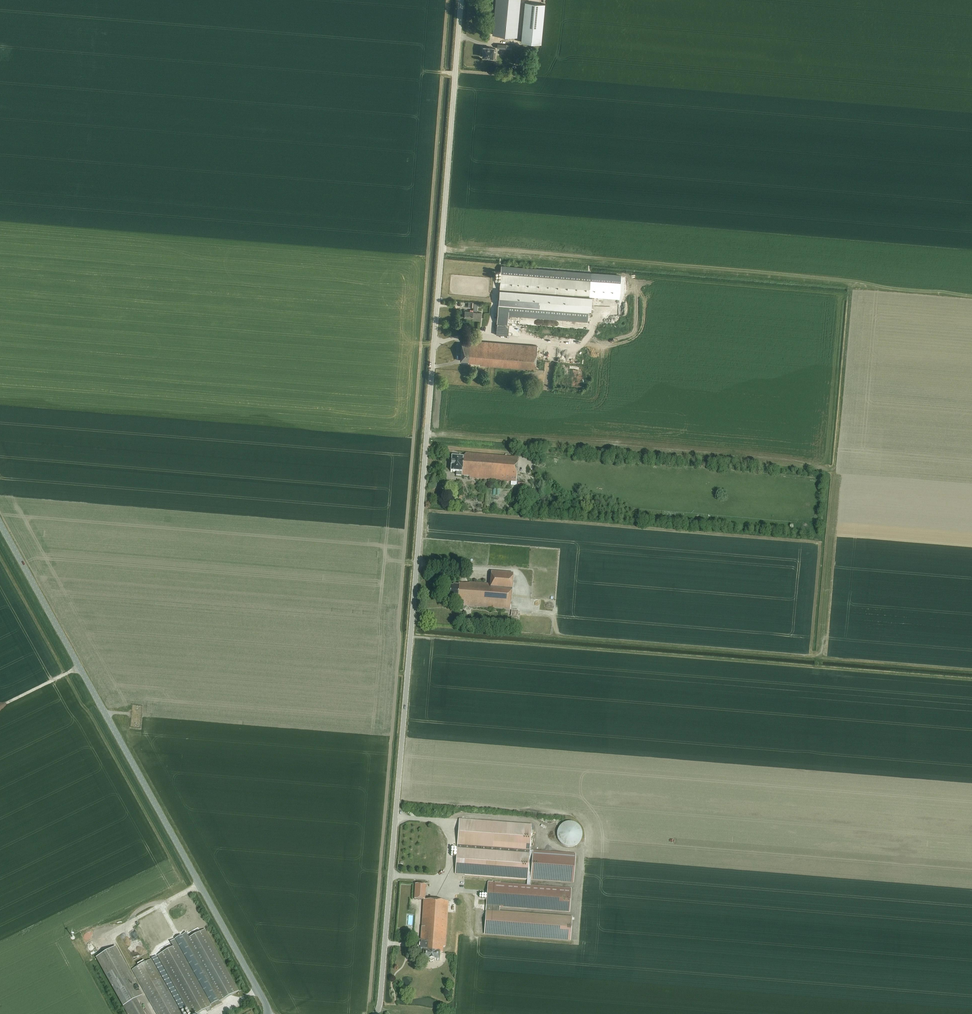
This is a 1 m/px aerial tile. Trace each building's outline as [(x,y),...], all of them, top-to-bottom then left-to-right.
[(493,33),(517,35),(520,0),(496,0),(493,33)] [(525,2),(521,42),(541,44),(545,4),(525,2)] [(483,48),(482,48),(481,52),(483,52),(482,57),(492,58),(494,58),(495,50),(493,49),(483,48)] [(501,273),(591,280),(591,272),(501,265),(501,273)] [(621,275),(591,272),(591,280),(589,297),(619,299),(621,275)] [(589,297),(591,280),(501,273),(499,290),(589,297)] [(593,311),(594,297),(589,297),(500,290),(499,290),(499,304),(593,311)] [(497,330),(496,334),(518,336),(519,326),(508,325),(508,323),(589,329),(591,312),(499,304),(497,322),(497,330)] [(473,318),(473,320),(481,321),(481,312),(473,311),(473,318)] [(535,370),(535,366),(537,345),(474,340),(474,342),(470,344),(462,343),(460,360),(468,361),(468,362),(479,363),(479,365),(523,369),(535,370)] [(516,479),(518,457),(466,452),(463,458),(463,461),(465,461),(464,465),(465,466),(465,468),(475,469),(477,470),(479,471),(478,479),(511,482),(516,482),(516,479)] [(541,457),(535,454),(533,459),(538,462),(541,457)] [(463,461),(463,458),(452,457),(451,472),(457,472),(457,475),(470,476),(469,478),(478,479),(479,471),(477,470),(475,469),(465,468),(465,466),(464,465),(465,461),(463,461)] [(510,611),(513,574),(491,572),(490,585),(469,583),(469,584),(464,584),(459,584),(459,586),(454,585),(453,587),(446,586),(445,600),(452,600),(452,601),(457,602),(457,604),(464,605),(463,607),(510,611)] [(532,826),(460,820),(455,875),(528,880),(532,826)] [(582,838),(582,835),(582,832),(581,829),(579,826),(576,824),(573,822),(569,822),(566,822),(564,823),(561,825),(559,828),(558,831),(557,834),(557,838),(559,841),(561,844),(563,845),(566,847),(569,847),(572,847),(576,846),(579,843),(581,841),(582,838)] [(493,907),(570,913),(572,890),(531,887),(531,880),(533,851),(530,851),(527,886),(488,883),(486,906),(493,907)] [(533,851),(531,880),(574,883),(576,855),(533,851)] [(415,949),(418,949),(418,952),(423,952),(422,960),(428,960),(428,962),(430,963),(432,963),(433,962),(434,960),(439,961),(439,953),(442,954),(442,950),(444,950),(447,902),(425,901),(426,886),(415,885),(414,900),(423,900),(420,941),(418,941),(418,944),(415,944),(415,949)] [(486,913),(484,933),(570,940),(572,920),(572,917),(499,912),(500,907),(486,906),(486,913)] [(158,956),(190,1013),(198,1013),(206,1009),(210,1007),(211,1010),(222,1004),(221,1001),(239,991),(205,930),(189,938),(186,933),(182,936),(218,1001),(211,1005),(175,939),(170,942),(173,947),(158,956)] [(182,936),(175,939),(211,1005),(218,1001),(182,936)] [(157,956),(152,959),(181,1012),(186,1008),(157,956)] [(132,970),(136,977),(137,978),(157,1013),(182,1013),(181,1012),(152,959),(132,970)] [(123,1006),(128,1013),(145,1013),(137,999),(123,1006)]
